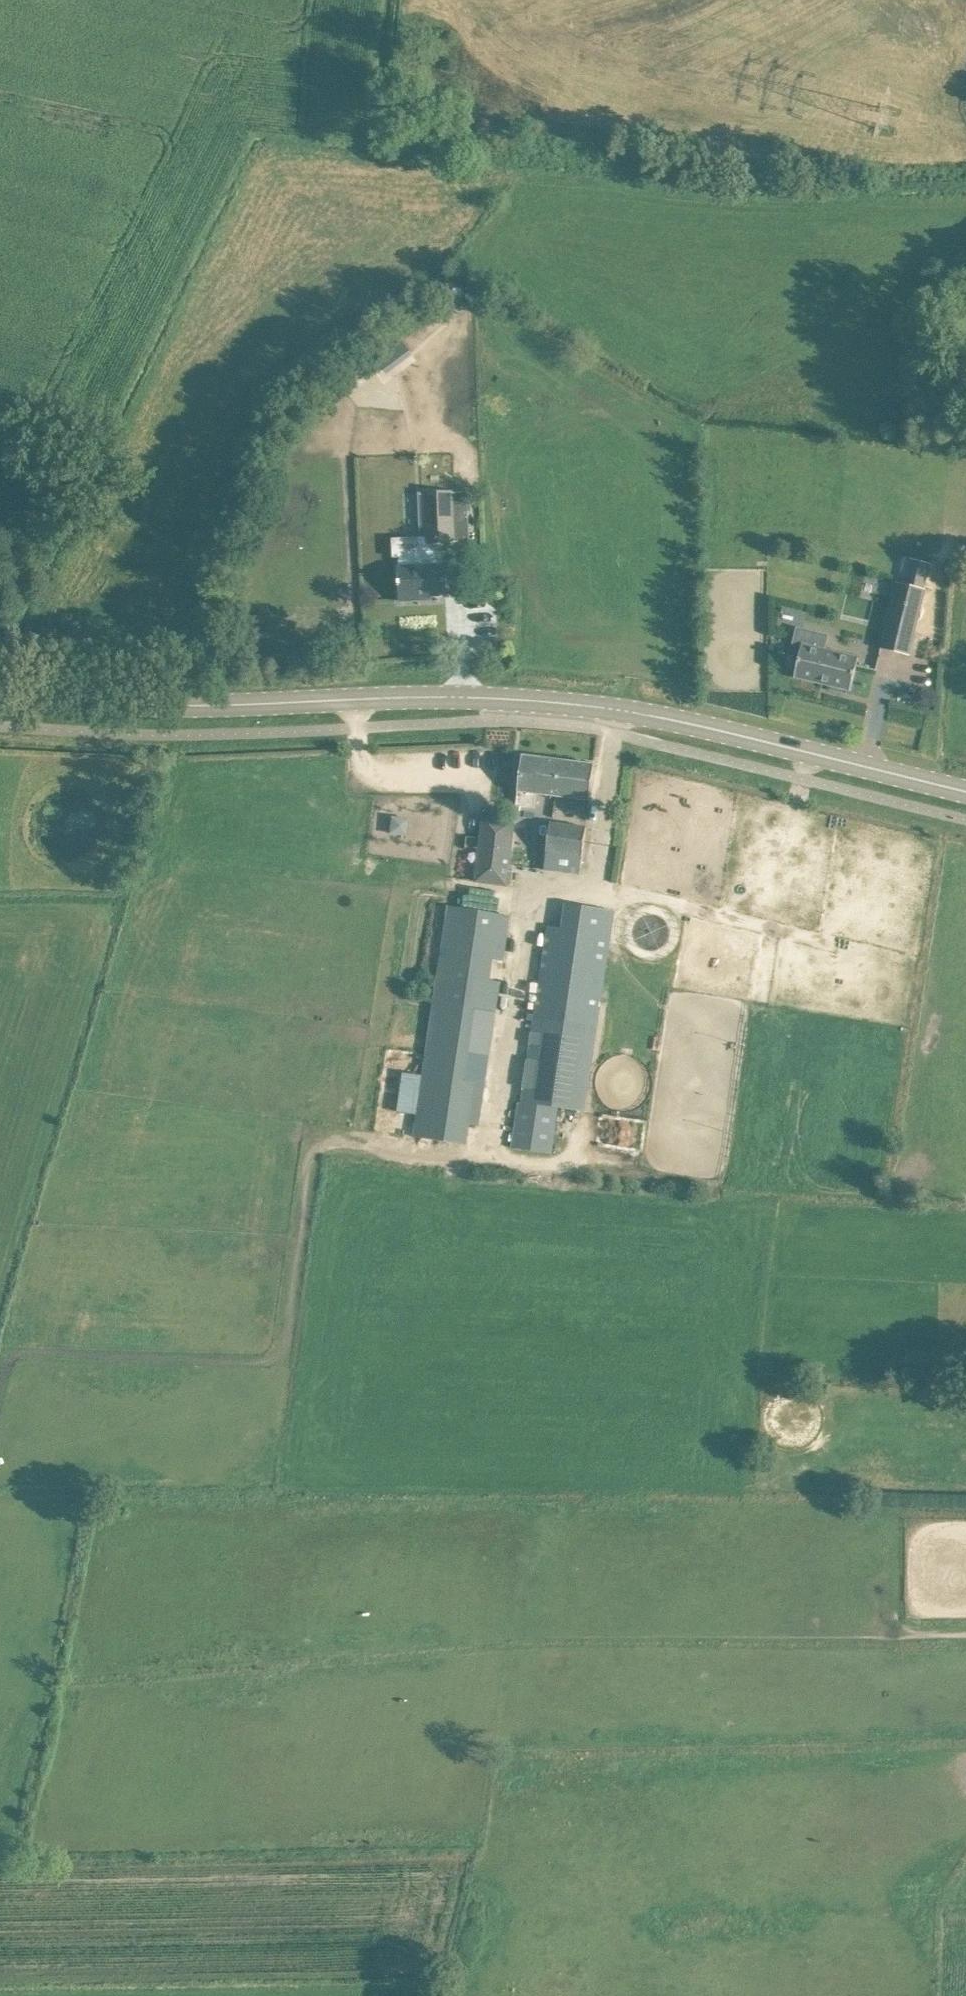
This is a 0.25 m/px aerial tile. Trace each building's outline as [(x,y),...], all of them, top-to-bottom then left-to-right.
[(454,491),(422,493),(424,543),(456,542),(454,491)] [(400,580),(398,581),(398,584),(400,584),(401,600),(418,599),(417,595),(446,594),(443,551),(398,554),(400,580)] [(880,648),(908,655),(924,589),(896,582),(880,648)] [(800,651),(794,676),(850,690),(858,657),(824,649),(827,635),(797,628),(792,649),(800,651)] [(518,791),(516,804),(535,806),(536,793),(590,800),(594,764),(522,755),(518,791)] [(481,814),(474,881),(506,884),(507,872),(512,873),(513,867),(508,866),(513,818),(481,814)] [(551,822),(547,852),(545,870),(580,874),(586,827),(551,822)] [(518,1100),(511,1147),(550,1152),(556,1116),(562,1117),(564,1107),(585,1110),(614,909),(565,901),(561,926),(547,924),(534,1013),(526,1011),(525,1018),(533,1019),(521,1101),(518,1100)] [(412,1135),(469,1144),(471,1125),(478,1126),(510,914),(447,904),(412,1135)]
